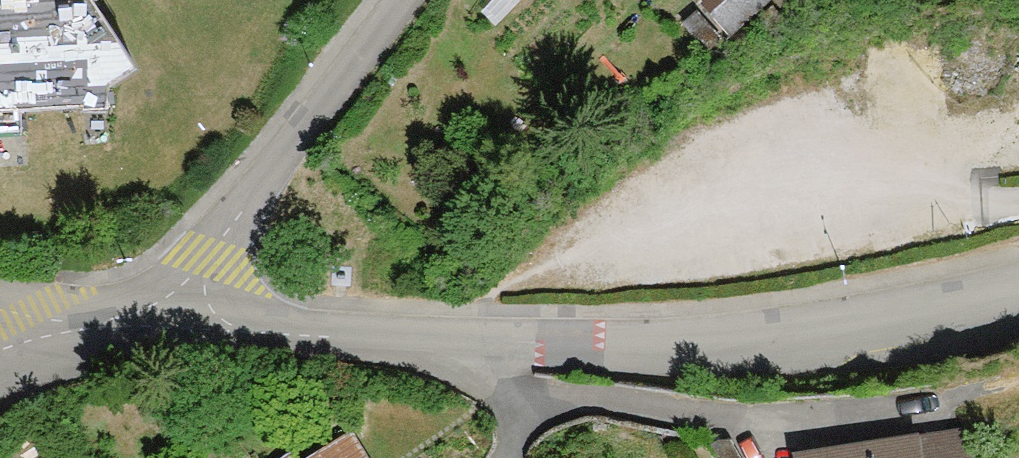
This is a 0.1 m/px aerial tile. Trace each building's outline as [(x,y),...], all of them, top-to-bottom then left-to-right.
[(91,114),(135,70),(82,0),(0,0),(0,123),(91,114)] [(712,13),(731,32),(764,0),(726,0),(712,13)] [(322,457),(381,457),(383,457),(364,423),(317,448),(322,457)] [(965,429),(796,455),(796,457),(969,457),(965,429)]
